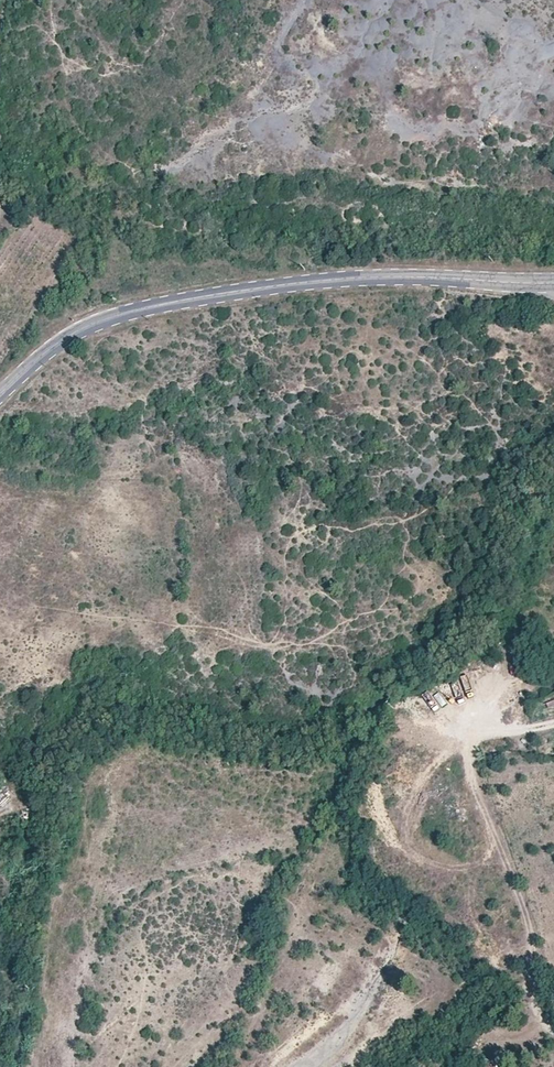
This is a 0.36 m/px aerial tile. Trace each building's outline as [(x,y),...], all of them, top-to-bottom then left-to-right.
[(441,692),(448,705),(463,697),(456,684),(441,692)]
